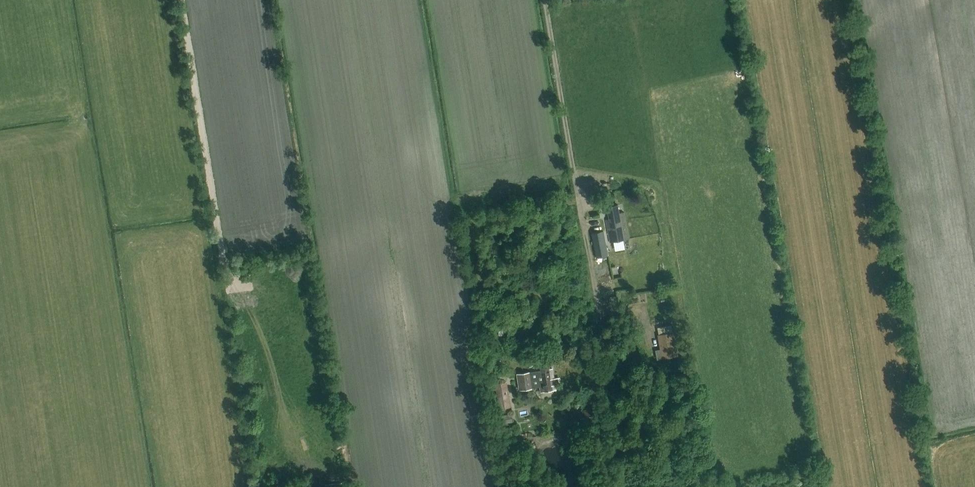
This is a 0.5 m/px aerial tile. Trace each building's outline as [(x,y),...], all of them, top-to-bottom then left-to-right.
[(610,242),(629,238),(624,212),(619,213),(618,204),(607,206),(609,219),(606,219),(610,242)] [(608,255),(603,230),(591,233),(596,258),(608,255)] [(657,334),(662,359),(678,356),(674,332),(657,334)] [(582,354),(585,370),(598,368),(595,352),(582,354)] [(559,378),(554,379),(552,368),(549,369),(548,362),(540,363),(541,370),(517,374),(519,390),(532,388),(540,386),(541,392),(556,390),(555,384),(560,383),(559,378)] [(499,409),(511,407),(507,382),(495,384),(499,409)] [(599,419),(597,406),(579,410),(581,422),(599,419)] [(511,413),(503,415),(504,423),(512,421),(511,413)] [(507,439),(514,438),(513,430),(506,431),(507,439)]
